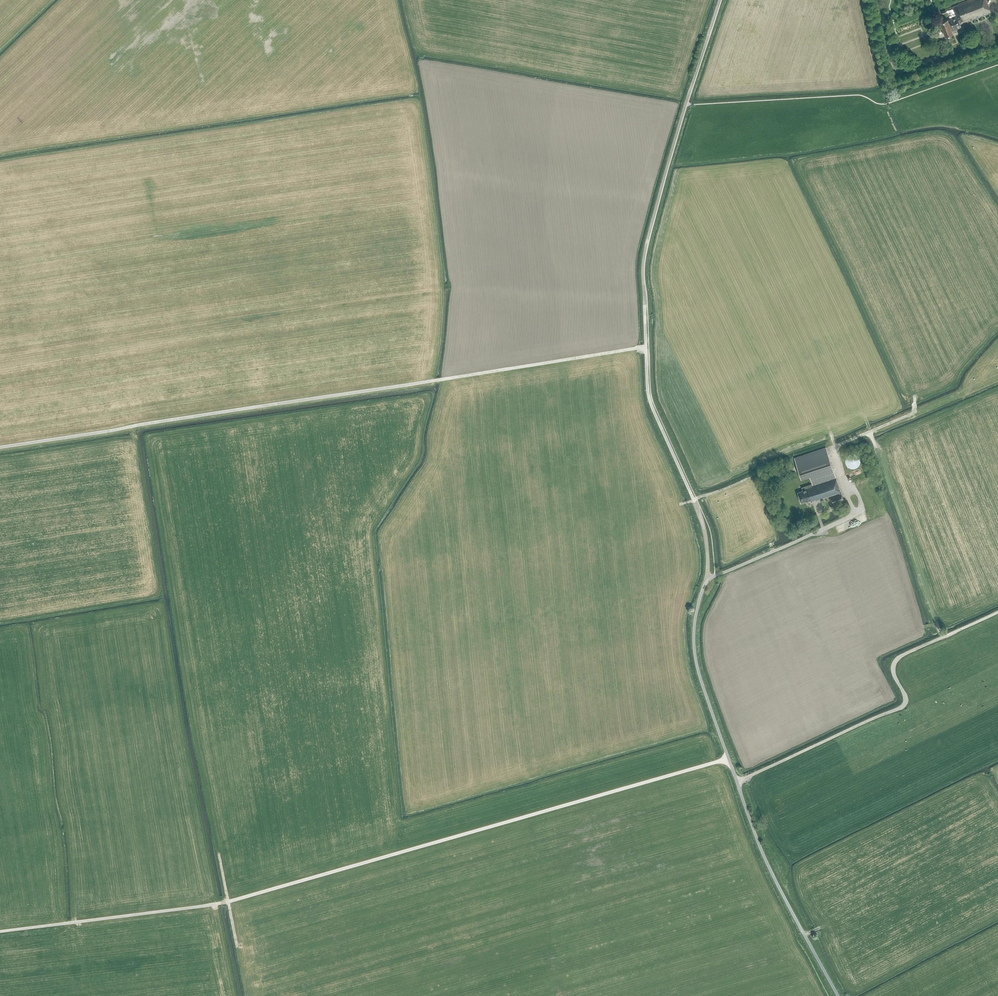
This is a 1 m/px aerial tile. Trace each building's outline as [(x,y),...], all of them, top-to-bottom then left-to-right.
[(957,5),(957,6),(952,8),(956,18),(947,21),(947,20),(939,23),(945,37),(952,34),(951,32),(961,28),(960,25),(961,25),(961,24),(990,13),(985,0),(969,0),(957,5)] [(843,501),(826,448),(794,459),(802,481),(809,479),(811,485),(802,488),(803,491),(798,493),(801,503),(807,501),(807,502),(811,500),(811,503),(828,497),(839,494),(829,498),(831,505),(843,501)] [(860,464),(860,462),(860,459),(859,457),(857,455),(855,454),(853,454),(850,454),(848,455),(846,457),(845,459),(845,462),(845,464),(846,466),(848,468),(850,469),(853,469),(855,469),(857,468),(859,466),(860,464)]
